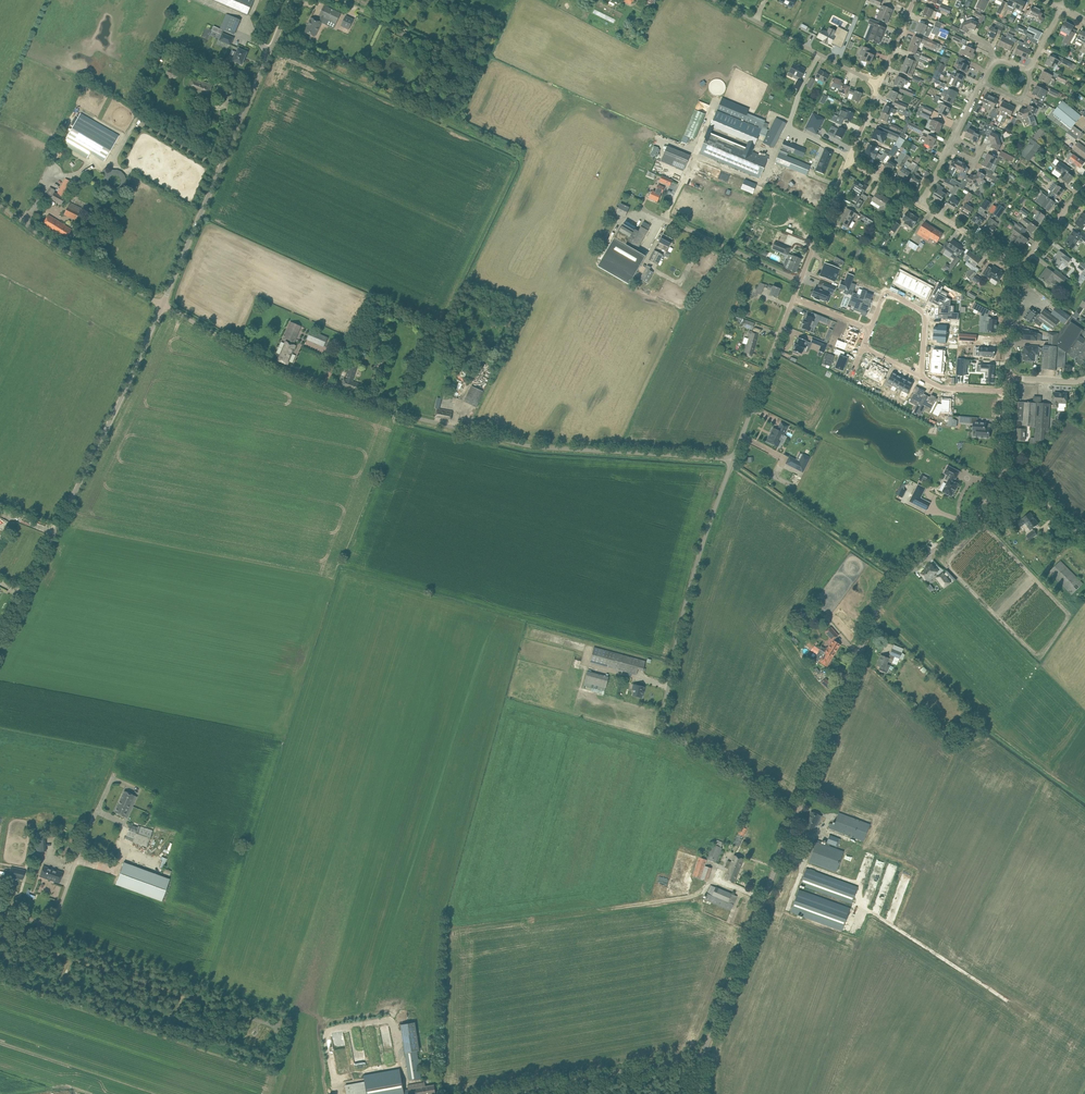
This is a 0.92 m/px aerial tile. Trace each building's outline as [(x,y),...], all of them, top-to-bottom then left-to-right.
[(253,0),(212,0),(247,15),(254,0),(253,0)] [(986,0),(984,0),(980,9),(978,12),(980,13),(982,10),(983,11),(988,1),(986,0)] [(1018,0),(1010,0),(1006,8),(1005,9),(1007,10),(1012,12),(1014,8),(1018,0)] [(1020,0),(1018,0),(1014,8),(1022,12),(1026,3),(1025,3),(1021,1),(1022,1),(1020,0)] [(950,14),(952,9),(941,4),(941,6),(939,9),(941,10),(948,13),(950,14)] [(334,29),(341,14),(324,6),(319,16),(321,16),(319,21),(311,18),(304,32),(315,37),(322,23),(334,29)] [(883,6),(878,19),(884,22),(887,23),(893,10),(883,6)] [(927,7),(923,15),(934,20),(937,12),(927,7)] [(1025,12),(1034,16),(1038,8),(1034,7),(1033,9),(1031,8),(1030,10),(1027,9),(1025,12)] [(1038,8),(1034,16),(1043,21),(1045,17),(1042,16),(1043,14),(1040,13),(1041,10),(1038,8)] [(975,11),(974,13),(981,16),(980,18),(978,22),(981,24),(983,20),(985,17),(986,16),(982,14),(980,13),(978,12),(975,11)] [(230,15),(224,30),(234,35),(240,20),(230,15)] [(354,19),(345,15),(341,26),(349,29),(354,19)] [(970,29),(964,16),(963,16),(965,23),(963,24),(960,30),(967,33),(968,30),(970,29)] [(978,24),(974,22),(975,19),(971,17),(966,19),(965,16),(964,16),(970,29),(972,29),(975,30),(978,24)] [(869,40),(879,44),(885,29),(881,27),(877,25),(878,22),(870,19),(868,24),(872,25),(874,26),(869,40)] [(935,25),(941,28),(943,29),(945,24),(937,21),(935,25)] [(989,31),(987,35),(994,39),(997,33),(1000,35),(1003,29),(1005,25),(998,22),(995,29),(991,27),(989,31)] [(1069,46),(1076,32),(1075,33),(1072,31),(1074,27),(1066,22),(1061,31),(1067,34),(1063,43),(1069,46)] [(928,37),(932,28),(920,23),(916,32),(928,37)] [(938,36),(941,28),(935,25),(932,33),(938,36)] [(1021,35),(1025,37),(1027,32),(1021,28),(1022,27),(1018,25),(1016,30),(1019,31),(1019,32),(1022,33),(1021,35)] [(819,36),(818,37),(825,41),(826,41),(826,42),(825,42),(827,44),(828,43),(827,43),(828,42),(831,44),(831,43),(834,45),(837,39),(844,43),(848,32),(842,29),(838,35),(835,33),(835,32),(834,32),(834,31),(833,31),(831,30),(830,29),(829,30),(828,32),(827,34),(822,32),(821,31),(820,33),(819,36)] [(1033,38),(1035,35),(1039,36),(1040,34),(1036,32),(1035,34),(1034,34),(1028,31),(1027,32),(1025,37),(1026,37),(1029,39),(1031,40),(1032,38),(1033,38)] [(1084,45),(1084,44),(1084,32),(1082,31),(1076,42),(1082,45),(1082,44),(1084,45)] [(222,33),(219,40),(230,45),(231,43),(233,38),(222,33)] [(1003,36),(998,45),(1004,48),(1011,34),(1008,33),(1006,38),(1003,36)] [(1011,34),(1004,48),(1010,51),(1014,42),(1016,43),(1017,40),(1013,38),(1014,36),(1011,34)] [(955,35),(953,39),(960,43),(962,38),(955,35)] [(914,37),(911,45),(919,48),(920,44),(924,46),(925,44),(935,49),(937,43),(922,36),(921,39),(914,37)] [(1027,42),(1029,40),(1029,39),(1026,37),(1024,41),(1025,41),(1024,43),(1020,41),(1018,44),(1019,45),(1015,53),(1021,56),(1027,42)] [(1028,42),(1021,56),(1027,59),(1031,50),(1028,49),(1030,44),(1028,42)] [(230,45),(228,50),(241,55),(238,62),(245,65),(249,56),(244,54),(246,51),(248,47),(241,44),(239,47),(231,43),(230,45)] [(1079,49),(1077,54),(1080,56),(1080,55),(1083,57),(1084,53),(1084,44),(1084,45),(1084,46),(1082,46),(1080,50),(1079,49)] [(921,53),(917,52),(919,48),(911,45),(908,51),(920,56),(921,53)] [(975,50),(967,46),(964,51),(962,50),(959,54),(963,56),(963,55),(973,60),(975,56),(973,55),(975,50)] [(860,55),(864,56),(861,64),(865,66),(867,63),(871,64),(874,56),(870,54),(871,50),(863,47),(860,55)] [(943,56),(940,63),(942,64),(944,65),(946,65),(949,59),(943,56)] [(1050,56),(1046,64),(1054,68),(1056,64),(1058,66),(1060,61),(1050,56)] [(959,65),(957,69),(966,73),(968,69),(967,68),(969,66),(963,63),(965,60),(966,60),(959,57),(956,64),(959,65)] [(915,70),(918,62),(913,60),(907,58),(904,65),(915,70)] [(1076,65),(1064,59),(1062,63),(1071,67),(1074,69),(1076,65)] [(940,63),(936,70),(942,73),(946,65),(944,65),(942,64),(940,63)] [(801,78),(806,69),(801,67),(800,68),(793,64),(787,75),(792,78),(794,75),(801,78)] [(915,70),(904,65),(901,72),(908,75),(912,77),(915,70)] [(169,67),(166,75),(179,81),(183,73),(169,67)] [(230,70),(224,68),(217,81),(223,84),(230,70)] [(815,78),(825,83),(829,75),(823,72),(824,72),(819,70),(815,78)] [(936,70),(933,78),(938,81),(942,73),(936,70)] [(951,74),(950,77),(962,83),(965,77),(960,74),(956,73),(957,71),(954,70),(951,74)] [(1042,74),(1040,80),(1049,84),(1051,80),(1054,81),(1056,78),(1052,76),(1053,76),(1044,72),(1043,72),(1044,73),(1043,74),(1042,74)] [(1057,79),(1065,83),(1067,79),(1060,75),(1057,79)] [(198,90),(198,91),(208,96),(213,85),(195,77),(191,87),(198,90)] [(806,86),(810,89),(815,80),(811,77),(806,86)] [(898,77),(894,85),(901,88),(903,88),(904,87),(905,84),(907,85),(908,81),(904,80),(904,79),(898,77)] [(950,77),(946,85),(947,85),(953,88),(954,86),(959,89),(960,87),(962,87),(963,84),(962,83),(950,77)] [(831,86),(830,90),(834,91),(834,90),(838,91),(846,94),(847,92),(849,87),(843,84),(840,83),(841,81),(834,78),(832,83),(831,86)] [(794,87),(799,90),(802,82),(798,80),(794,87)] [(1037,86),(1033,94),(1041,98),(1039,101),(1043,103),(1046,97),(1046,96),(1048,91),(1037,86)] [(905,88),(903,93),(913,97),(915,92),(905,88)] [(944,90),(943,93),(955,98),(958,92),(953,90),(949,88),(947,91),(944,90)] [(854,95),(852,100),(858,103),(861,94),(850,89),(848,93),(854,95)] [(1060,94),(1058,93),(1051,89),(1049,93),(1057,97),(1057,96),(1059,97),(1060,94)] [(892,104),(899,107),(906,110),(908,106),(896,100),(897,98),(902,100),(903,96),(892,91),(888,99),(894,101),(892,104)] [(943,93),(942,95),(945,97),(943,100),(947,102),(952,104),(955,98),(943,93)] [(983,101),(982,102),(985,104),(984,107),(987,108),(992,96),(986,94),(983,101)] [(197,95),(195,102),(202,105),(204,98),(197,95)] [(992,96),(987,108),(989,109),(990,110),(991,107),(994,108),(996,104),(998,99),(992,96)] [(759,126),(758,127),(717,110),(710,126),(755,144),(765,121),(747,113),(749,109),(722,98),(717,109),(759,126)] [(695,108),(702,111),(702,108),(708,110),(709,105),(697,101),(695,108)] [(1000,109),(999,110),(999,111),(1002,112),(1001,115),(1003,116),(1009,104),(1003,101),(1001,106),(1000,109)] [(1044,105),(1044,104),(1037,101),(1035,105),(1045,109),(1046,106),(1044,105)] [(1068,133),(1069,132),(1070,131),(1078,137),(1082,132),(1074,125),(1082,116),(1063,101),(1056,110),(1054,108),(1048,117),(1068,133)] [(941,109),(939,113),(946,117),(950,109),(940,103),(938,107),(941,109)] [(1009,104),(1003,116),(1006,118),(1008,114),(1011,116),(1013,112),(1015,107),(1009,104)] [(886,105),(882,113),(893,118),(894,117),(890,115),(891,112),(895,114),(897,110),(886,105)] [(933,110),(926,106),(925,107),(921,105),(919,109),(931,115),(933,110)] [(1036,115),(1038,109),(1029,105),(1028,108),(1025,110),(1030,122),(1031,124),(1031,122),(1033,121),(1032,116),(1034,115),(1034,114),(1036,115)] [(906,110),(899,107),(897,112),(908,117),(909,115),(911,116),(912,113),(906,110)] [(1030,122),(1025,110),(1024,110),(1021,108),(1017,116),(1024,119),(1026,119),(1028,125),(1031,124),(1030,122)] [(684,135),(695,139),(705,114),(694,109),(684,135)] [(829,120),(841,126),(842,126),(841,126),(843,121),(842,120),(842,118),(843,119),(850,122),(853,113),(847,111),(841,109),(840,112),(841,113),(839,117),(838,116),(832,114),(829,120)] [(931,115),(919,109),(918,112),(921,114),(921,115),(929,119),(931,115)] [(90,153),(104,161),(119,136),(80,113),(62,144),(87,158),(90,153)] [(813,113),(805,128),(817,134),(817,132),(816,132),(819,126),(820,127),(824,119),(813,114),(813,113)] [(893,118),(882,113),(880,119),(891,124),(893,118)] [(763,142),(774,148),(787,122),(777,117),(763,142)] [(934,126),(932,130),(939,133),(943,125),(933,120),(930,125),(934,126)] [(910,122),(908,127),(924,135),(924,134),(928,136),(932,137),(934,134),(910,122)] [(984,135),(990,125),(986,123),(985,126),(982,131),(980,131),(979,134),(975,132),(971,140),(977,143),(981,135),(984,137),(984,135)] [(842,138),(846,131),(839,127),(835,125),(833,124),(831,128),(837,131),(835,135),(842,138)] [(1003,139),(1002,136),(998,138),(998,136),(992,133),(993,132),(990,131),(992,126),(990,125),(984,135),(988,137),(988,139),(991,141),(992,143),(1002,140),(1003,139)] [(901,133),(894,131),(887,127),(885,132),(889,134),(889,136),(891,137),(892,135),(893,136),(899,138),(900,136),(899,136),(900,136),(901,133)] [(887,135),(887,134),(876,129),(872,138),(883,143),(887,135)] [(965,137),(971,140),(975,132),(969,129),(965,137)] [(1033,138),(1037,140),(1044,132),(1040,129),(1033,138)] [(1078,137),(1070,131),(1069,132),(1068,133),(1066,136),(1074,142),(1078,137)] [(707,133),(699,154),(759,178),(768,158),(707,133)] [(921,137),(919,141),(932,147),(936,139),(932,137),(928,136),(924,134),(924,135),(923,137),(921,137)] [(900,149),(905,140),(900,136),(899,138),(889,154),(893,157),(899,148),(900,149)] [(991,148),(998,151),(1001,145),(1000,143),(1004,142),(1003,139),(1002,140),(992,143),(992,145),(991,148)] [(1030,143),(1023,151),(1028,155),(1035,146),(1037,147),(1039,144),(1036,142),(1032,139),(1029,142),(1030,143)] [(810,165),(787,156),(788,152),(803,157),(805,150),(784,141),(775,163),(805,175),(810,165)] [(1073,149),(1084,158),(1084,150),(1084,149),(1084,148),(1078,143),(1073,149)] [(869,145),(866,153),(872,156),(872,158),(879,161),(879,159),(884,161),(888,154),(884,152),(882,156),(874,152),(876,148),(869,145)] [(684,166),(688,156),(667,147),(662,157),(677,163),(675,168),(682,171),(684,166)] [(824,149),(815,170),(824,174),(833,152),(824,149)] [(899,165),(906,154),(902,152),(897,160),(896,159),(893,163),(889,161),(887,163),(884,166),(889,169),(890,169),(893,171),(897,164),(899,165)] [(910,156),(906,154),(899,165),(903,168),(905,165),(910,156)] [(988,154),(984,160),(992,164),(996,158),(988,154)] [(1007,154),(1005,158),(1012,162),(1014,157),(1007,154)] [(1080,168),(1084,163),(1077,157),(1077,158),(1074,156),(1071,161),(1080,168)] [(946,166),(946,167),(951,169),(951,170),(954,172),(956,169),(956,170),(961,161),(957,159),(956,160),(954,159),(950,166),(947,164),(946,166)] [(992,164),(984,160),(981,166),(989,170),(992,164)] [(961,161),(956,170),(961,172),(958,177),(964,179),(967,174),(963,172),(967,166),(964,165),(965,163),(961,161)] [(1059,178),(1068,184),(1074,177),(1068,173),(1071,169),(1060,161),(1056,166),(1053,164),(1052,164),(1055,167),(1056,170),(1062,174),(1059,178)] [(909,168),(905,165),(903,168),(899,174),(899,175),(899,176),(901,178),(902,177),(906,179),(911,172),(912,173),(917,165),(913,162),(909,168)] [(920,175),(916,172),(910,182),(917,187),(923,178),(919,176),(920,175)] [(974,176),(978,186),(979,186),(981,193),(984,192),(985,190),(984,186),(987,185),(985,180),(983,181),(986,175),(978,172),(977,175),(974,176)] [(976,186),(978,186),(974,176),(973,176),(970,174),(966,181),(971,184),(972,184),(975,184),(976,186)] [(1046,174),(1043,178),(1049,182),(1052,178),(1046,174)] [(670,185),(672,180),(662,176),(660,181),(670,185)] [(50,199),(61,205),(73,183),(65,179),(57,194),(54,193),(50,199)] [(953,189),(955,185),(950,182),(947,181),(945,179),(943,183),(953,189)] [(752,193),(755,183),(742,180),(739,190),(752,193)] [(851,202),(850,204),(854,207),(854,206),(859,210),(865,200),(868,197),(863,194),(868,187),(864,184),(863,186),(856,181),(850,191),(856,194),(853,200),(856,202),(855,205),(851,202)] [(964,188),(967,183),(963,181),(960,187),(964,189),(965,190),(968,192),(969,191),(964,188)] [(1052,192),(1055,194),(1059,197),(1064,190),(1058,185),(1054,182),(1048,190),(1052,192)] [(656,193),(652,191),(649,198),(657,202),(660,195),(661,193),(662,193),(664,188),(658,185),(656,190),(657,191),(656,193)] [(955,185),(953,189),(951,192),(955,195),(959,187),(955,185)] [(941,192),(943,188),(940,186),(933,197),(941,202),(946,195),(941,192)] [(973,195),(968,192),(967,194),(964,199),(968,202),(973,195)] [(1036,202),(1049,211),(1052,207),(1055,202),(1042,193),(1036,202)] [(873,197),(872,197),(870,202),(871,203),(871,204),(879,209),(878,211),(879,211),(882,213),(883,214),(888,206),(891,201),(885,197),(884,199),(880,196),(877,194),(874,198),(873,197)] [(953,196),(950,199),(948,204),(950,206),(949,207),(954,210),(959,202),(955,200),(956,198),(953,196)] [(980,226),(985,219),(987,217),(986,214),(984,213),(991,202),(986,199),(979,210),(980,210),(972,220),(980,226)] [(865,200),(859,210),(863,212),(869,203),(865,200)] [(70,202),(64,214),(75,220),(81,207),(70,202)] [(967,202),(963,209),(960,214),(963,216),(964,214),(969,217),(974,209),(970,207),(971,205),(967,202)] [(626,206),(625,206),(621,204),(619,208),(617,207),(610,221),(616,223),(618,217),(617,216),(618,214),(625,217),(629,208),(626,207),(626,206)] [(999,218),(1006,208),(1000,204),(993,214),(990,218),(991,219),(988,223),(984,229),(991,234),(996,228),(998,224),(998,223),(995,221),(998,217),(999,218)] [(844,216),(841,222),(844,223),(844,225),(842,228),(845,229),(846,230),(847,229),(848,228),(849,228),(855,218),(856,218),(858,215),(854,212),(852,211),(847,208),(843,215),(844,216)] [(1024,215),(1027,217),(1030,213),(1022,208),(1020,211),(1024,215)] [(1043,219),(1045,216),(1041,213),(1039,211),(1035,209),(1033,212),(1037,215),(1034,218),(1040,223),(1040,222),(1041,223),(1042,222),(1044,220),(1043,219)] [(859,220),(871,227),(875,219),(861,211),(859,215),(861,216),(859,220)] [(904,223),(909,226),(910,224),(913,227),(914,227),(919,218),(914,216),(915,215),(912,213),(911,214),(908,212),(908,211),(902,220),(903,220),(906,222),(905,223),(904,223)] [(1080,227),(1083,229),(1084,225),(1084,214),(1084,213),(1081,218),(1080,217),(1075,223),(1080,227)] [(71,229),(48,215),(42,225),(65,239),(71,229)] [(1027,217),(1024,215),(1022,216),(1024,218),(1022,221),(1028,226),(1025,229),(1032,234),(1037,227),(1025,219),(1027,217)] [(621,228),(620,228),(599,267),(631,285),(646,256),(630,247),(631,245),(638,249),(651,225),(643,221),(638,231),(634,229),(633,231),(623,225),(621,228)] [(891,230),(895,232),(900,224),(896,222),(891,230)] [(925,222),(922,227),(917,234),(928,241),(930,238),(938,242),(943,234),(925,222)] [(1016,227),(1015,229),(1013,232),(1016,235),(1010,243),(1017,248),(1019,245),(1022,247),(1027,240),(1021,235),(1023,232),(1016,227)] [(1065,242),(1070,245),(1073,248),(1081,237),(1074,232),(1070,238),(1069,237),(1065,242)] [(663,235),(659,242),(665,245),(663,249),(665,250),(666,251),(669,245),(672,240),(663,235)] [(908,240),(905,245),(915,251),(918,246),(908,240)] [(947,242),(943,247),(953,254),(951,257),(954,259),(950,266),(953,268),(965,252),(961,250),(963,247),(963,248),(956,243),(957,243),(953,240),(950,244),(947,243),(947,242)] [(775,241),(772,248),(788,255),(789,252),(788,253),(785,252),(787,246),(775,241)] [(654,250),(649,260),(657,264),(663,255),(654,250)] [(969,251),(966,255),(964,258),(970,263),(975,267),(978,264),(981,260),(969,251)] [(1066,265),(1070,259),(1060,251),(1052,262),(1055,264),(1056,265),(1056,264),(1059,267),(1062,262),(1066,265)] [(788,260),(791,261),(787,269),(796,272),(801,259),(793,256),(788,254),(787,258),(788,260)] [(831,280),(836,267),(824,263),(819,276),(831,280)] [(999,282),(1004,274),(997,269),(997,268),(993,266),(991,270),(987,267),(983,274),(991,279),(991,278),(999,282)] [(1040,278),(1046,282),(1050,285),(1052,282),(1054,284),(1060,283),(1063,285),(1067,278),(1054,269),(1057,271),(1055,274),(1047,268),(1040,278)] [(901,272),(895,283),(902,286),(907,275),(901,272)] [(854,276),(848,273),(844,282),(841,281),(839,287),(848,291),(854,276)] [(907,275),(902,286),(908,289),(913,278),(907,275)] [(972,280),(978,283),(981,278),(976,275),(972,280)] [(913,278),(908,289),(914,292),(919,282),(913,278)] [(772,290),(770,295),(776,298),(780,289),(769,285),(764,284),(760,282),(756,293),(760,295),(764,287),(767,288),(767,289),(772,290)] [(919,282),(914,292),(920,295),(925,285),(919,282)] [(819,298),(825,301),(828,293),(831,294),(832,292),(834,287),(825,283),(823,289),(822,290),(815,288),(812,296),(815,297),(815,298),(819,299),(819,298)] [(925,285),(920,295),(926,299),(932,288),(925,285)] [(938,285),(932,296),(935,298),(933,302),(939,305),(940,306),(941,306),(951,300),(940,294),(944,288),(938,285)] [(852,295),(851,297),(869,304),(869,303),(867,303),(868,299),(871,300),(873,295),(867,292),(867,291),(862,289),(860,295),(853,292),(852,295)] [(851,297),(849,301),(855,303),(854,307),(853,310),(861,313),(862,311),(866,312),(868,307),(868,306),(869,304),(851,297)] [(940,308),(939,314),(944,314),(944,318),(959,318),(959,315),(950,314),(951,309),(951,300),(941,306),(940,308)] [(972,308),(981,313),(983,314),(983,313),(982,313),(985,308),(991,311),(991,312),(991,311),(975,303),(972,308)] [(1070,316),(1057,306),(1051,314),(1060,321),(1065,324),(1070,316)] [(1045,309),(1040,315),(1031,308),(1030,310),(1029,310),(1028,312),(1025,317),(1024,317),(1023,318),(1028,321),(1032,324),(1033,322),(1037,325),(1040,320),(1053,330),(1060,321),(1051,314),(1045,309)] [(812,312),(810,317),(806,315),(804,319),(803,319),(802,323),(803,323),(801,328),(809,331),(814,318),(825,323),(827,318),(812,312)] [(993,320),(993,319),(988,316),(985,314),(985,315),(986,316),(986,326),(980,326),(980,331),(996,333),(996,328),(997,328),(996,328),(997,326),(997,325),(997,320),(997,321),(993,320)] [(1077,319),(1072,316),(1059,333),(1058,334),(1056,367),(1067,368),(1068,355),(1084,331),(1084,325),(1077,319)] [(743,326),(752,329),(754,323),(745,320),(743,326)] [(283,338),(295,342),(301,326),(289,322),(283,338)] [(837,322),(833,333),(842,336),(845,326),(837,322)] [(934,327),(934,333),(946,334),(947,326),(938,325),(938,328),(934,327)] [(306,339),(325,347),(328,337),(322,334),(323,332),(320,330),(319,333),(310,329),(306,339)] [(1024,329),(1024,330),(1023,339),(1038,340),(1038,332),(1032,332),(1033,330),(1029,330),(1029,329),(1024,329)] [(744,337),(743,343),(747,344),(744,355),(746,355),(751,357),(758,333),(753,331),(750,331),(749,334),(750,334),(749,339),(744,337)] [(837,340),(834,346),(844,350),(847,344),(853,346),(855,343),(856,339),(858,334),(849,331),(844,343),(837,340)] [(1068,355),(1076,361),(1075,362),(1081,366),(1084,360),(1084,331),(1068,355)] [(1058,334),(1059,333),(1048,332),(1048,337),(1049,337),(1048,346),(1043,345),(1043,348),(1038,347),(1032,346),(1032,347),(1024,346),(1023,360),(1033,361),(1034,354),(1038,355),(1038,352),(1043,352),(1042,369),(1056,370),(1056,367),(1058,334)] [(934,333),(933,340),(937,340),(937,342),(945,343),(946,334),(934,333)] [(803,351),(804,352),(806,346),(810,347),(811,343),(806,341),(807,341),(798,338),(793,351),(794,351),(793,352),(798,354),(799,353),(801,354),(803,351)] [(819,351),(824,353),(828,343),(819,339),(817,344),(821,346),(819,351)] [(285,342),(277,360),(288,365),(295,346),(285,342)] [(979,347),(979,356),(984,356),(984,357),(991,357),(994,357),(995,348),(989,347),(989,348),(979,347)] [(836,349),(834,353),(840,356),(835,368),(842,370),(847,358),(843,357),(845,353),(836,349)] [(825,353),(822,360),(829,363),(832,356),(825,353)] [(377,361),(385,364),(387,357),(379,354),(377,361)] [(957,358),(956,375),(964,376),(964,375),(967,375),(967,368),(964,368),(965,359),(957,358)] [(341,386),(359,392),(361,385),(351,382),(356,365),(350,363),(346,376),(349,377),(347,382),(343,381),(341,386)] [(874,378),(879,367),(878,367),(878,366),(875,364),(874,365),(873,364),(869,371),(866,369),(863,377),(866,378),(868,375),(874,378)] [(977,364),(977,371),(987,371),(986,377),(986,382),(994,383),(994,378),(994,375),(995,365),(987,365),(981,364),(981,365),(977,364)] [(886,371),(885,370),(885,369),(881,367),(881,368),(879,367),(874,378),(880,381),(878,385),(882,386),(886,379),(882,377),(886,371)] [(891,374),(886,383),(891,386),(897,376),(891,374)] [(897,376),(891,386),(897,389),(902,379),(897,376)] [(902,379),(897,389),(902,391),(907,382),(902,379)] [(907,382),(902,391),(907,394),(912,385),(907,382)] [(483,391),(472,386),(464,401),(476,407),(483,391)] [(914,393),(911,399),(918,402),(916,405),(917,405),(915,409),(914,409),(912,413),(916,415),(927,395),(924,394),(925,391),(919,388),(916,393),(915,392),(914,393)] [(1054,398),(1053,403),(1054,403),(1054,407),(1058,407),(1066,407),(1066,403),(1067,399),(1067,394),(1054,393),(1054,398)] [(927,395),(916,415),(917,415),(917,414),(918,414),(921,415),(924,410),(926,406),(931,409),(937,399),(936,398),(936,397),(931,394),(930,397),(927,395)] [(982,396),(968,395),(967,399),(976,400),(976,407),(991,408),(991,405),(989,405),(990,401),(982,400),(982,396)] [(938,404),(933,414),(938,417),(941,412),(950,413),(950,400),(942,400),(942,404),(938,404)] [(1035,427),(1037,403),(1019,402),(1018,421),(1023,421),(1022,426),(1035,427)] [(1050,404),(1037,403),(1035,427),(1035,441),(1034,444),(1042,444),(1044,441),(1051,430),(1049,430),(1049,428),(1050,404)] [(991,410),(991,408),(976,407),(975,416),(981,416),(981,414),(989,414),(989,410),(991,410)] [(453,411),(437,408),(435,417),(451,420),(453,411)] [(774,428),(767,441),(775,445),(781,434),(783,435),(788,426),(781,422),(777,430),(774,428)] [(978,428),(977,437),(989,438),(990,428),(985,428),(986,423),(974,422),(974,427),(978,428)] [(1017,435),(1017,440),(1025,441),(1026,429),(1017,428),(1017,435)] [(799,462),(795,460),(792,467),(803,472),(810,458),(803,455),(799,462)] [(957,477),(959,472),(948,466),(944,474),(947,475),(945,479),(948,480),(942,491),(952,496),(954,492),(956,488),(958,484),(953,481),(955,478),(956,479),(957,477)] [(927,510),(930,503),(920,497),(925,488),(918,485),(910,501),(927,510)] [(902,497),(905,490),(900,487),(896,494),(902,497)] [(1039,524),(1031,513),(1022,519),(1017,523),(1020,527),(1025,523),(1030,530),(1039,524)] [(1034,530),(1027,535),(1030,540),(1037,534),(1034,530)] [(1060,561),(1057,565),(1050,571),(1072,594),(1083,584),(1060,561)] [(925,570),(921,574),(925,580),(926,579),(928,581),(935,576),(933,574),(936,572),(932,565),(927,569),(927,568),(925,570)] [(943,573),(937,578),(944,587),(950,583),(943,573)] [(825,632),(833,640),(837,636),(830,628),(825,632)] [(822,646),(819,650),(832,658),(840,645),(833,640),(827,650),(822,646)] [(594,647),(590,662),(636,674),(638,669),(643,671),(645,661),(594,647)] [(879,670),(886,672),(889,665),(887,664),(888,661),(892,663),(894,657),(902,660),(905,654),(892,649),(889,658),(882,656),(879,661),(878,661),(877,665),(880,667),(879,670)] [(832,658),(819,650),(814,659),(827,666),(832,658)] [(587,671),(584,682),(582,689),(604,694),(608,677),(587,671)] [(821,682),(829,689),(833,685),(825,678),(821,682)] [(636,685),(633,695),(642,698),(645,687),(636,685)] [(124,791),(119,802),(129,806),(130,805),(132,806),(134,803),(131,802),(134,796),(124,791)] [(129,806),(119,802),(114,812),(124,817),(129,806)] [(811,812),(802,835),(810,838),(819,815),(811,812)] [(828,828),(864,841),(870,824),(838,812),(834,824),(830,823),(828,828)] [(130,824),(125,839),(147,847),(153,830),(138,825),(137,827),(130,824)] [(743,836),(746,829),(742,826),(733,845),(738,847),(743,836)] [(38,851),(47,851),(47,834),(37,834),(38,851)] [(830,835),(827,842),(830,844),(837,846),(840,839),(830,835)] [(721,847),(723,843),(717,840),(715,845),(713,844),(707,859),(716,863),(719,854),(722,855),(723,851),(721,851),(722,848),(721,847)] [(809,862),(836,872),(844,852),(829,846),(830,844),(827,842),(826,845),(816,841),(809,862)] [(165,845),(163,852),(168,854),(172,843),(170,843),(168,846),(165,845)] [(733,855),(731,862),(728,860),(725,867),(728,869),(724,879),(734,883),(743,859),(733,855)] [(692,876),(707,881),(711,868),(705,866),(707,860),(699,857),(692,876)] [(115,884),(162,901),(170,879),(124,862),(115,884)] [(10,871),(5,870),(4,875),(9,876),(8,877),(23,880),(25,870),(11,866),(10,871)] [(40,877),(59,883),(63,872),(43,866),(40,877)] [(806,868),(800,885),(852,903),(858,887),(806,868)] [(20,883),(21,884),(17,887),(21,891),(35,879),(31,874),(20,883)] [(705,900),(731,910),(737,896),(711,885),(705,900)] [(798,890),(791,911),(842,930),(850,908),(798,890)] [(743,897),(735,922),(742,925),(751,899),(743,897)] [(421,1078),(416,1051),(420,1050),(415,1022),(400,1025),(405,1052),(410,1080),(421,1078)] [(402,1090),(399,1069),(364,1075),(365,1081),(345,1085),(347,1093),(432,1093),(435,1093),(434,1084),(425,1086),(424,1082),(408,1085),(409,1089),(402,1090)]
